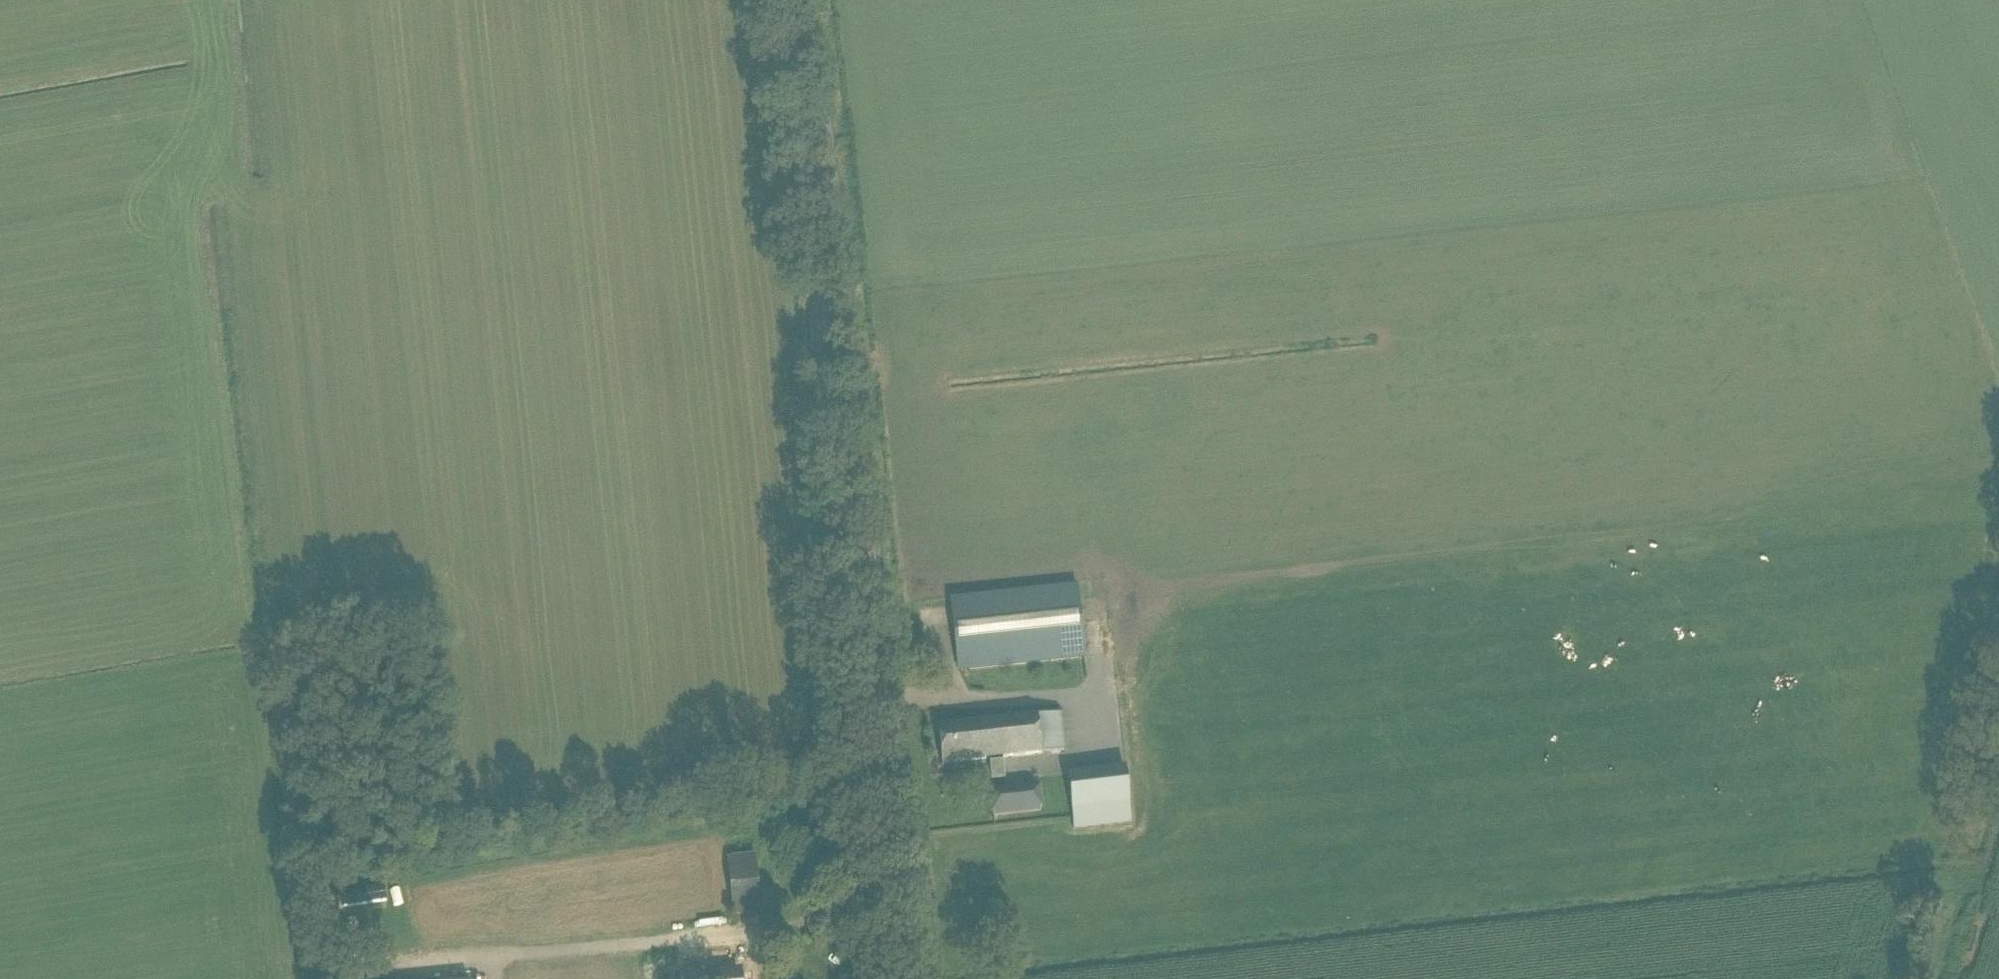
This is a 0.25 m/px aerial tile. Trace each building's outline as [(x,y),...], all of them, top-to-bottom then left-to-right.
[(950,601),(958,671),(1084,657),(1076,587),(950,601)] [(1064,751),(1060,713),(937,726),(941,764),(988,759),(991,779),(1004,778),(1002,757),(1064,751)] [(1067,775),(1073,829),(1131,822),(1125,768),(1067,775)] [(1006,792),(990,793),(992,815),(1009,814),(1006,792)] [(726,858),(732,915),(761,912),(755,855),(726,858)] [(740,970),(681,976),(682,978),(741,978),(740,970)]
